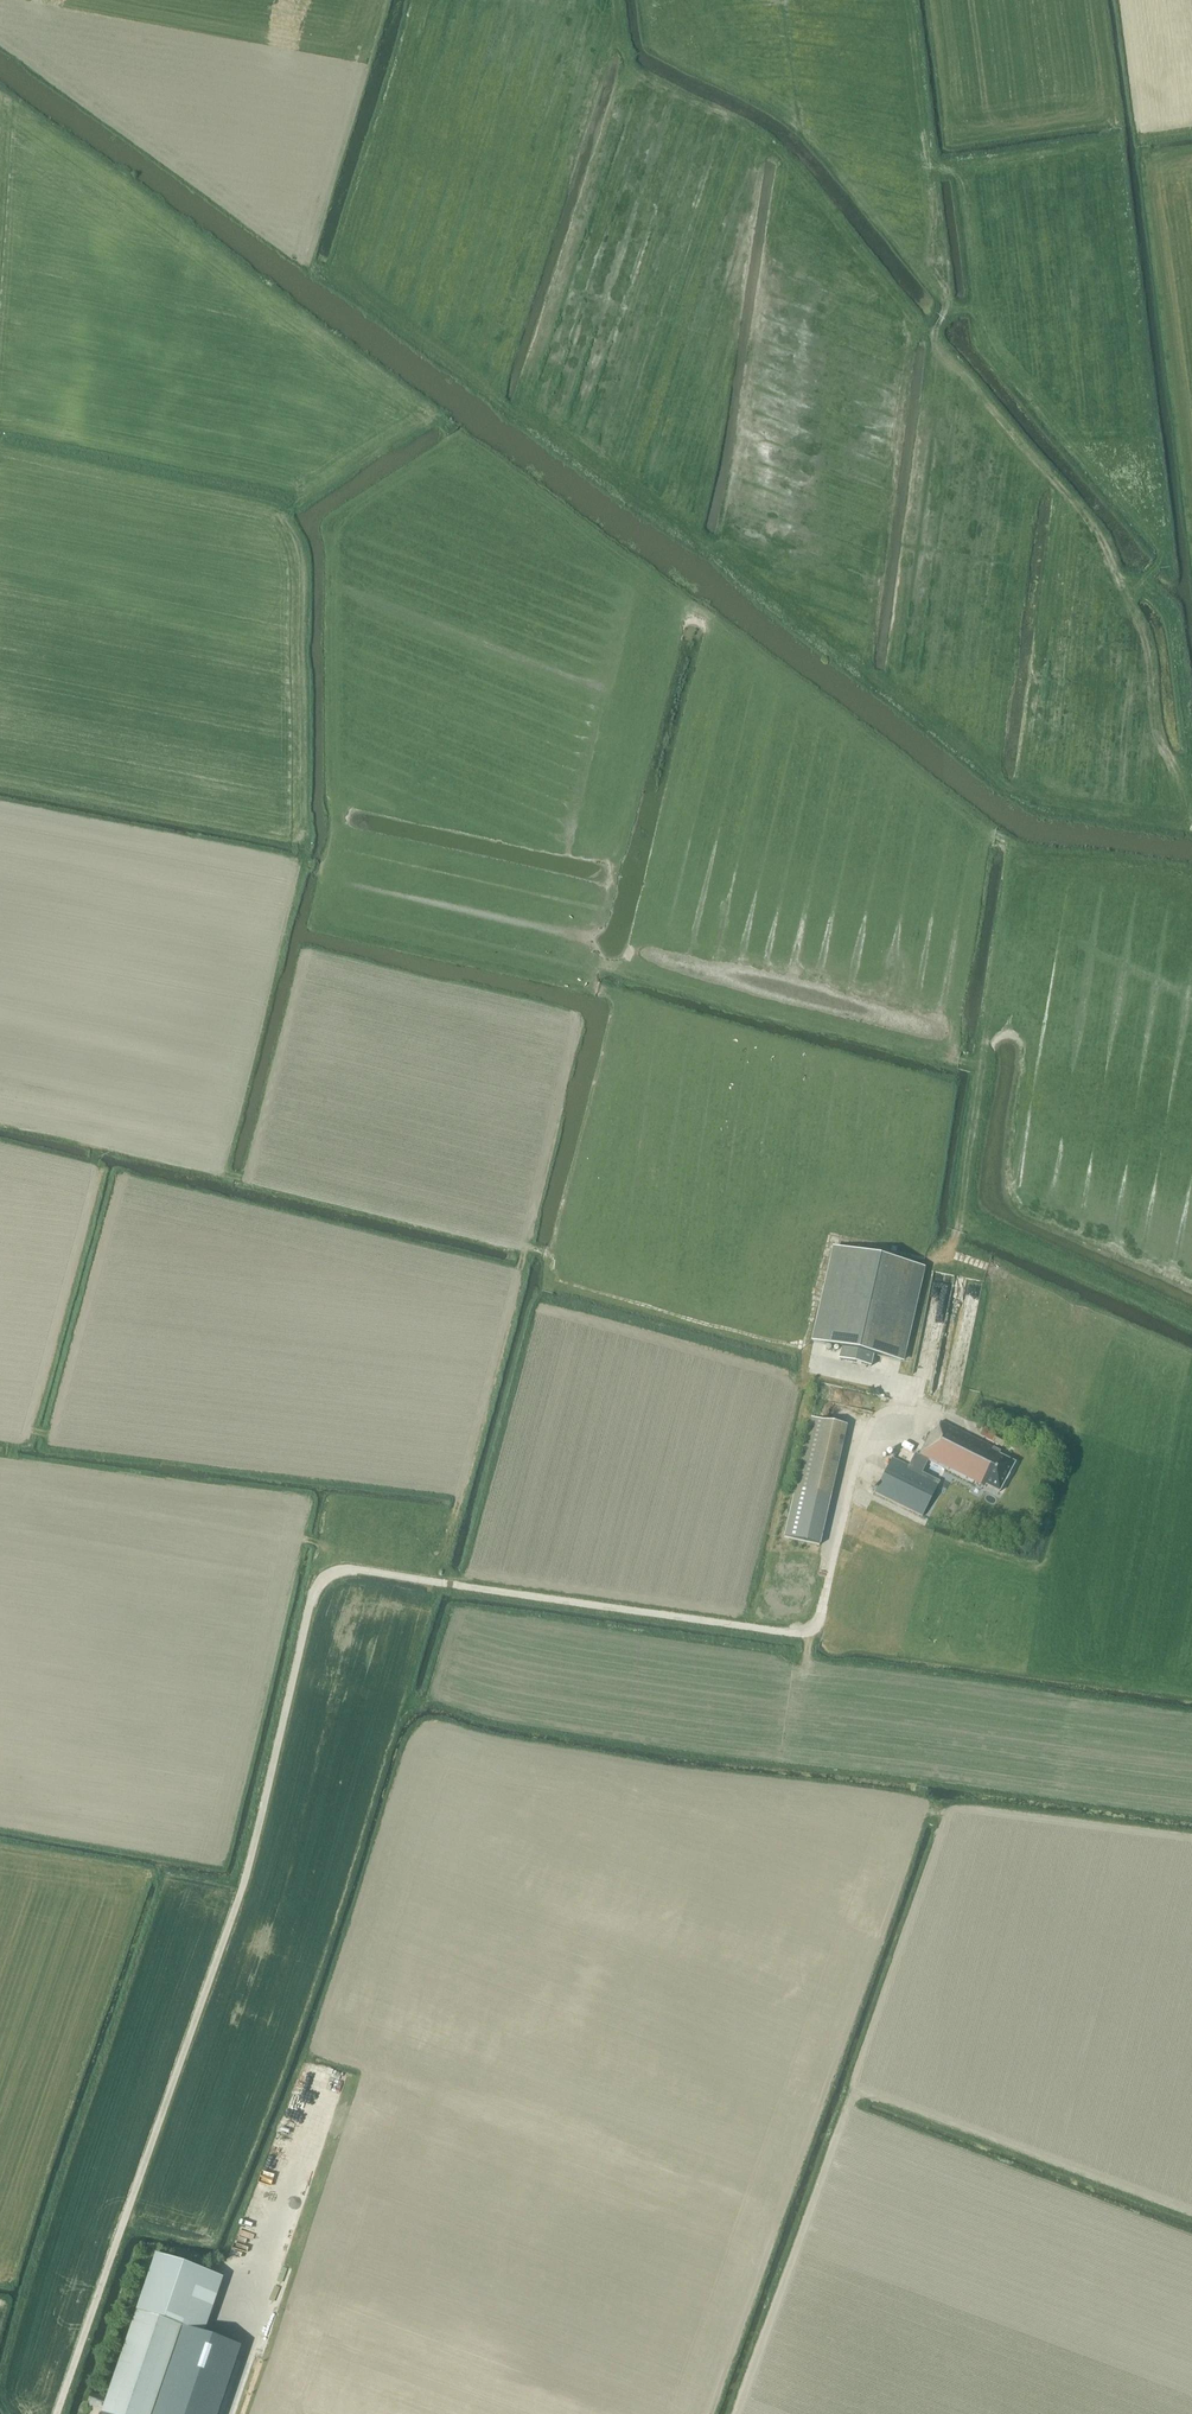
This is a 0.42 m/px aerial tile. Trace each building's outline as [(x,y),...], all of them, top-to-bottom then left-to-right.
[(920,1267),(834,1247),(813,1342),(840,1348),(837,1359),(869,1367),(872,1355),(899,1362),(920,1267)] [(784,1537),(819,1545),(846,1426),(811,1418),(784,1537)] [(922,1473),(928,1460),(946,1470),(951,1472),(981,1487),(983,1483),(999,1492),(1014,1463),(997,1455),(999,1450),(940,1421),(935,1431),(932,1430),(919,1455),(915,1453),(908,1466),(892,1457),(874,1492),(922,1517),(937,1489),(940,1482),(922,1473)] [(1002,1448),(1006,1440),(996,1434),(992,1442),(992,1443),(1002,1448)] [(155,2255),(136,2312),(182,2327),(192,2330),(211,2274),(155,2255)] [(182,2327),(136,2312),(106,2398),(103,2407),(101,2413),(100,2413),(152,2413),(182,2327)] [(152,2413),(217,2413),(240,2347),(192,2330),(182,2327),(152,2413)]
